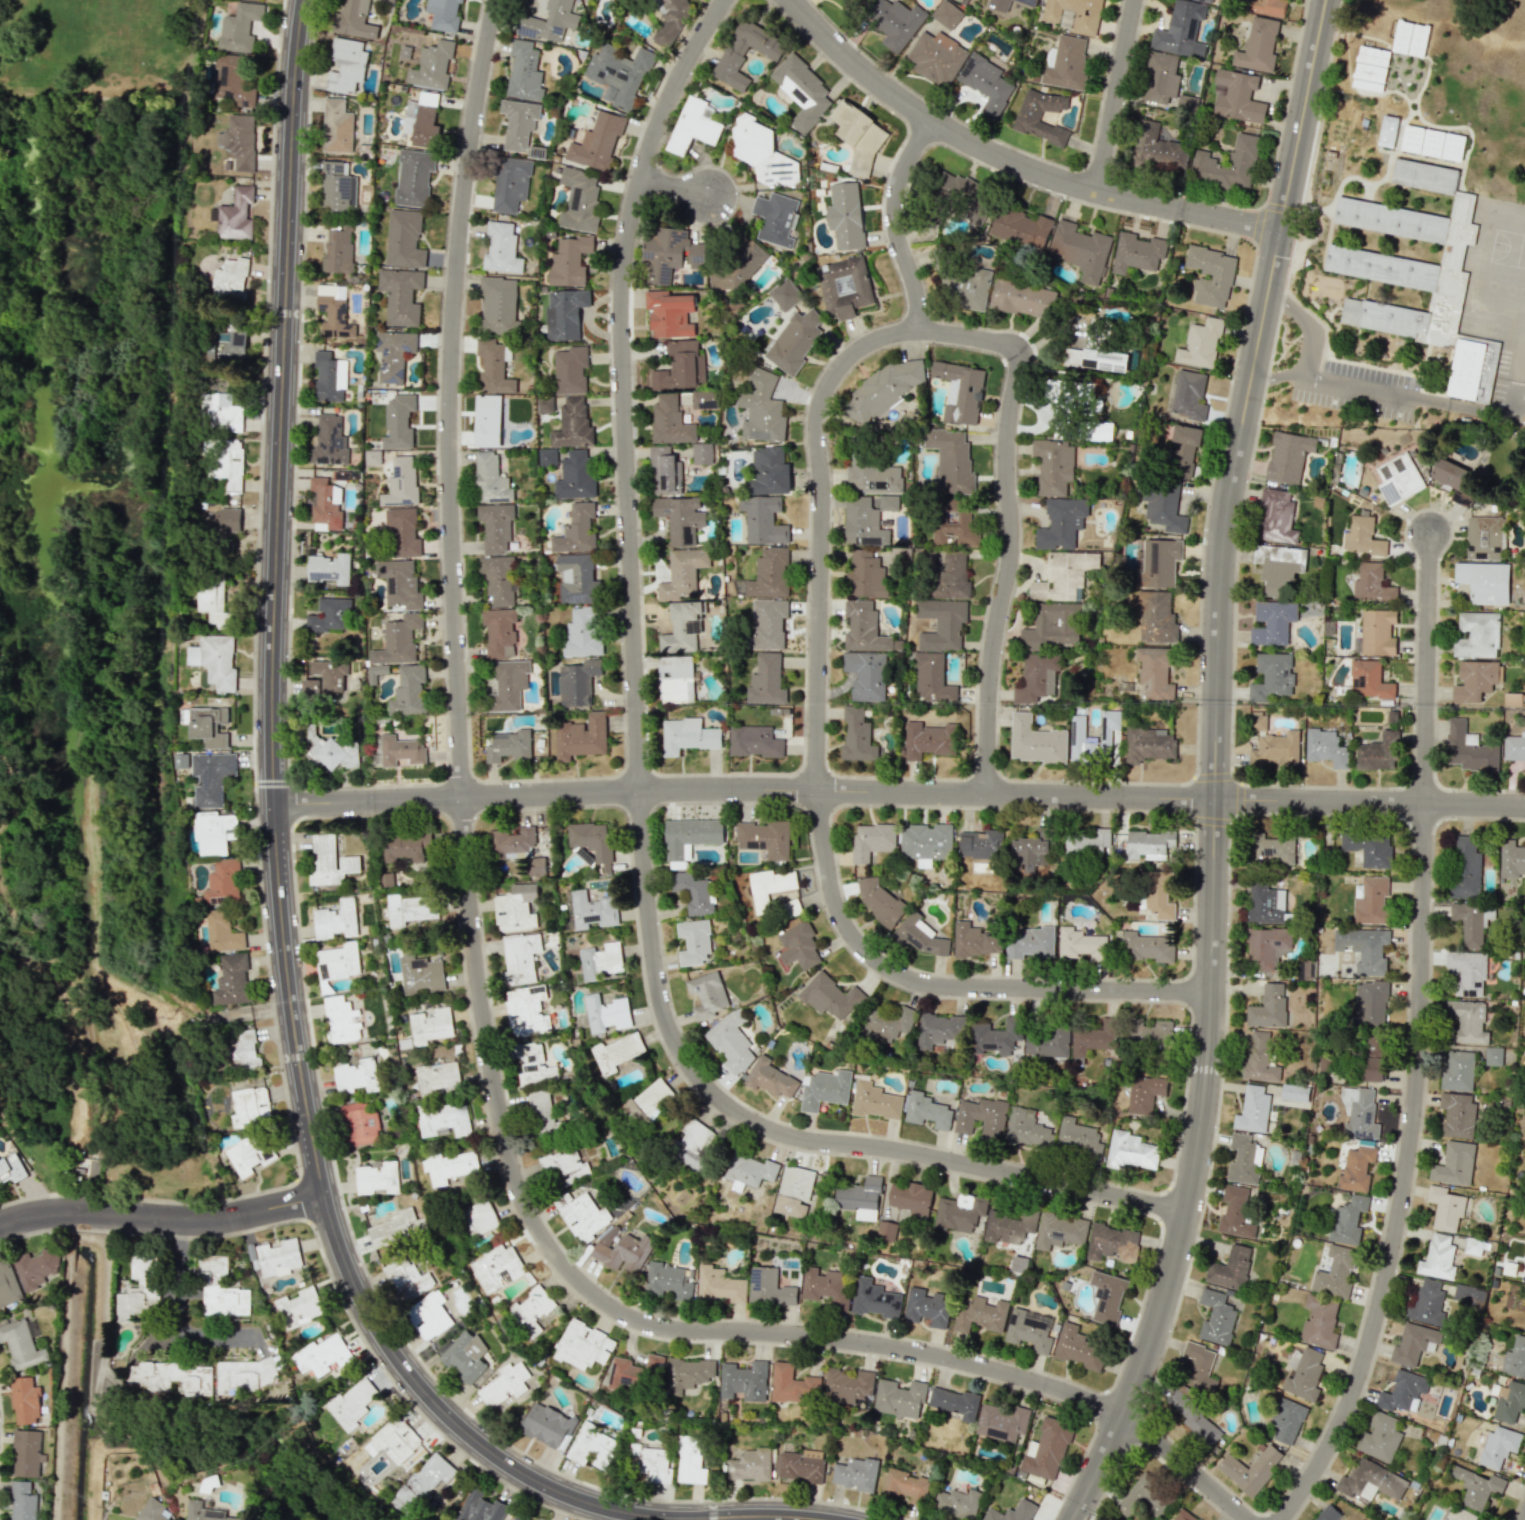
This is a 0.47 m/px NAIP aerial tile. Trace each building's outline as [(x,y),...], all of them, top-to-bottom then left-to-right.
[(379,25),(367,24),(369,0),(344,0),(343,12),(334,11),(331,33),(377,38),(379,25)] [(424,12),(433,13),(430,29),(456,33),(461,3),(462,3),(463,0),(426,0),(424,12)] [(519,14),(515,33),(560,43),(563,28),(576,31),(579,14),(569,12),(572,0),(547,0),(545,10),(548,10),(546,20),(519,14)] [(687,0),(656,0),(663,17),(651,39),(670,49),(691,9),(687,0)] [(928,13),(915,4),(911,10),(897,0),(895,0),(892,4),(887,0),(877,0),(865,17),(888,33),(881,43),(899,55),(928,13)] [(948,0),(943,0),(931,16),(951,31),(965,13),(948,0)] [(1038,0),(990,0),(988,6),(1007,13),(1011,1),(1035,8),(1038,0)] [(1103,0),(1046,0),(1043,20),(1060,23),(1063,9),(1076,11),(1072,32),(1097,37),(1103,0)] [(1170,31),(1153,28),(1150,49),(1204,57),(1205,44),(1195,42),(1198,19),(1205,20),(1207,2),(1217,3),(1217,0),(1173,0),(1170,31)] [(1286,0),(1247,0),(1245,11),(1283,17),(1286,0)] [(219,50),(253,53),(255,35),(250,35),(251,21),(264,22),(266,4),(238,2),(237,17),(223,15),(219,50)] [(1231,66),(1273,72),(1276,54),(1274,53),(1278,19),(1251,16),(1246,52),(1233,50),(1231,66)] [(712,76),(745,93),(752,78),(738,71),(749,48),(777,62),(787,43),(741,19),(712,76)] [(1423,58),(1430,27),(1398,20),(1391,51),(1423,58)] [(970,49),(938,32),(935,37),(922,31),(904,65),(949,89),(970,49)] [(1042,83),(1081,90),(1090,39),(1060,34),(1057,48),(1048,47),(1042,83)] [(326,90),(355,95),(357,82),(362,83),(368,42),(334,37),(330,60),(339,61),(338,72),(329,70),(326,90)] [(453,41),(437,38),(436,48),(421,46),(417,70),(408,68),(406,82),(446,89),(449,73),(448,73),(453,41)] [(507,96),(542,101),(544,87),(540,87),(542,71),(536,70),(539,50),(531,49),(533,42),(511,38),(509,55),(512,56),(507,96)] [(583,76),(607,86),(602,101),(630,112),(654,52),(638,46),(634,57),(601,44),(598,54),(592,52),(583,76)] [(1384,91),(1389,50),(1357,46),(1352,87),(1384,91)] [(803,108),(790,123),(804,135),(833,103),(824,96),(831,89),(791,52),(769,77),(803,108)] [(957,80),(988,97),(980,112),(996,121),(1015,85),(1000,76),(1004,69),(973,52),(957,80)] [(1141,100),(1170,106),(1171,98),(1176,99),(1180,74),(1175,73),(1178,57),(1150,52),(1141,100)] [(255,112),(256,91),(243,90),(245,68),(218,66),(215,96),(237,98),(236,110),(255,112)] [(1264,123),(1267,103),(1250,100),(1252,89),(1257,90),(1260,75),(1217,68),(1214,84),(1226,86),(1225,95),(1216,93),(1213,115),(1264,123)] [(1013,129),(1026,133),(1064,146),(1069,131),(1039,121),(1044,107),(1065,114),(1069,101),(1027,87),(1013,129)] [(438,93),(419,91),(418,102),(407,101),(404,133),(413,133),(412,144),(437,147),(439,126),(434,125),(438,93)] [(702,116),(707,101),(687,94),(667,150),(684,156),(691,137),(716,145),(723,124),(702,116)] [(352,153),(354,112),(345,112),(345,99),(325,98),(323,152),(352,153)] [(503,149),(526,152),(529,130),(533,131),(534,120),(539,120),(541,104),(501,100),(499,113),(507,114),(503,149)] [(849,174),(868,178),(873,156),(890,131),(849,105),(839,103),(829,117),(841,125),(835,134),(854,146),(849,174)] [(627,117),(598,109),(592,131),(584,129),(580,145),(569,142),(564,160),(608,171),(617,136),(621,137),(627,117)] [(256,115),(230,114),(229,131),(218,131),(217,146),(232,147),(232,170),(254,171),(256,115)] [(799,163),(773,150),(774,128),(745,115),(740,115),(735,125),(734,156),(756,166),(755,179),(765,184),(799,184),(799,163)] [(1398,118),(1382,115),(1377,146),(1393,148),(1398,118)] [(1157,138),(1160,122),(1139,118),(1132,163),(1155,167),(1155,168),(1184,172),(1189,143),(1157,138)] [(1461,162),(1465,136),(1405,125),(1400,150),(1461,162)] [(1195,149),(1190,180),(1251,190),(1260,136),(1237,132),(1234,152),(1230,151),(1227,166),(1216,164),(1218,153),(1195,149)] [(395,205),(427,207),(430,171),(434,171),(435,152),(400,150),(395,205)] [(531,159),(497,156),(493,212),(517,214),(518,200),(528,201),(531,159)] [(1444,244),(1333,223),(1338,196),(1449,218),(1454,195),(1391,183),(1396,157),(1459,170),(1456,190),(1476,193),(1471,223),(1478,224),(1474,246),(1466,244),(1461,270),(1469,272),(1452,348),(1415,342),(1416,338),(1340,324),(1345,296),(1429,313),(1432,291),(1324,271),(1329,243),(1440,265),(1444,244)] [(351,212),(351,204),(356,204),(357,176),(348,176),(348,162),(322,161),(320,211),(351,212)] [(591,232),(602,175),(562,168),(559,184),(568,185),(560,226),(591,232)] [(980,225),(994,190),(942,169),(931,196),(966,210),(963,218),(980,225)] [(860,182),(831,183),(831,205),(827,205),(828,230),(835,230),(836,250),(862,249),(860,182)] [(254,186),(235,185),(234,207),(211,206),(211,221),(218,221),(218,238),(253,239),(253,219),(247,218),(248,204),(254,204),(254,186)] [(800,200),(771,192),(769,199),(756,196),(751,213),(763,217),(757,239),(792,249),(794,239),(789,237),(800,200)] [(1043,252),(1054,219),(1038,214),(1036,218),(1000,205),(990,233),(1043,252)] [(421,211),(389,209),(386,265),(425,267),(426,249),(419,249),(421,211)] [(1112,236),(1093,231),(1091,235),(1075,231),(1077,223),(1058,219),(1050,252),(1063,255),(1061,263),(1083,268),(1079,281),(1099,286),(1112,236)] [(522,272),(523,258),(515,257),(516,234),(513,234),(514,222),(488,221),(486,253),(483,253),(482,270),(522,272)] [(352,273),(354,225),(343,224),(343,229),(329,229),(328,255),(324,254),(323,272),(352,273)] [(670,285),(671,267),(682,268),(683,251),(687,251),(689,229),(645,225),(642,264),(649,265),(647,283),(670,285)] [(1112,273),(1124,275),(1126,266),(1156,271),(1159,257),(1165,258),(1168,240),(1150,237),(1149,242),(1136,239),(1137,234),(1119,231),(1112,273)] [(585,286),(585,265),(580,265),(580,252),(593,253),(593,238),(558,236),(557,253),(550,253),(549,285),(585,286)] [(770,255),(750,238),(723,269),(742,286),(770,255)] [(1226,309),(1237,255),(1188,245),(1184,267),(1212,273),(1211,280),(1194,277),(1192,289),(1196,290),(1193,303),(1226,309)] [(816,266),(827,316),(838,314),(839,321),(857,317),(854,308),(875,304),(864,256),(816,266)] [(250,258),(238,257),(237,260),(226,259),(225,270),(216,269),(213,295),(245,299),(250,258)] [(985,310),(992,271),(972,267),(970,274),(945,270),(938,301),(985,310)] [(387,325),(420,327),(421,303),(412,303),(413,288),(423,289),(424,271),(379,269),(378,291),(388,291),(387,325)] [(517,278),(481,276),(480,295),(483,295),(481,332),(514,333),(517,278)] [(768,292),(784,313),(804,297),(788,276),(768,292)] [(990,306),(1052,320),(1058,291),(997,277),(990,306)] [(317,311),(327,311),(327,322),(322,321),(321,337),(356,338),(357,324),(346,324),(347,285),(318,285),(317,311)] [(547,340),(579,340),(579,307),(590,307),(590,290),(546,291),(547,340)] [(695,337),(695,323),(687,323),(686,312),(695,312),(695,295),(669,295),(669,290),(645,291),(645,309),(651,309),(651,337),(695,337)] [(764,357),(793,376),(823,332),(817,328),(824,318),(809,308),(803,316),(795,311),(764,357)] [(1215,369),(1223,319),(1205,316),(1203,325),(1189,323),(1185,349),(1176,348),(1173,362),(1215,369)] [(247,362),(248,332),(209,330),(207,361),(247,362)] [(380,383),(403,383),(404,352),(417,352),(417,333),(377,332),(376,352),(380,352),(380,383)] [(504,379),(505,339),(477,339),(476,355),(482,356),(481,392),(516,392),(517,379),(504,379)] [(1447,394),(1459,339),(1495,346),(1484,402),(1447,394)] [(705,386),(704,355),(698,355),(698,340),(667,341),(667,360),(672,360),(673,370),(650,370),(651,388),(705,386)] [(554,351),(555,394),(585,393),(584,367),(587,367),(587,346),(567,346),(567,351),(554,351)] [(1126,373),(1128,353),(1087,347),(1086,351),(1065,348),(1063,364),(1126,373)] [(347,360),(332,359),(332,351),(315,351),(315,368),(318,368),(317,401),(345,401),(347,360)] [(841,414),(866,426),(871,417),(875,419),(899,401),(904,392),(910,391),(918,385),(925,385),(923,359),(906,360),(903,363),(887,364),(861,383),(860,386),(852,392),(852,399),(847,403),(841,414)] [(985,369),(933,361),(930,377),(949,380),(943,421),(977,426),(985,369)] [(742,437),(785,441),(787,416),(782,416),(783,400),(773,399),(775,371),(750,369),(748,391),(738,391),(737,407),(749,408),(748,420),(743,420),(742,437)] [(1205,374),(1178,369),(1170,414),(1204,420),(1207,405),(1200,403),(1205,374)] [(692,409),(717,409),(716,391),(692,391),(692,409)] [(697,442),(696,423),(679,424),(679,392),(658,393),(658,403),(652,403),(653,443),(697,442)] [(244,431),(244,405),(233,405),(233,393),(202,393),(202,424),(209,424),(209,431),(244,431)] [(416,394),(393,394),(394,401),(387,401),(387,436),(383,436),(383,448),(413,448),(413,428),(409,428),(409,411),(416,411),(416,394)] [(501,447),(502,395),(476,395),(475,447),(501,447)] [(550,446),(594,445),(593,426),(586,426),(585,396),(565,397),(565,405),(560,405),(561,431),(550,431),(550,446)] [(348,464),(348,436),(341,436),(342,414),(319,414),(318,447),(311,447),(310,463),(348,464)] [(1112,422),(1077,422),(1076,439),(1112,440),(1112,422)] [(1192,446),(1200,447),(1203,428),(1175,425),(1172,455),(1191,457),(1192,446)] [(974,494),(975,474),(969,474),(969,442),(964,442),(964,431),(924,429),(923,448),(938,448),(937,477),(934,477),(933,493),(974,494)] [(1317,438),(1274,431),(1266,480),(1298,485),(1304,451),(1315,453),(1317,438)] [(227,493),(243,493),(244,440),(217,439),(216,477),(228,477),(227,493)] [(1038,496),(1066,497),(1066,481),(1073,481),(1074,442),(1032,441),(1031,457),(1039,457),(1038,496)] [(693,465),(712,464),(712,443),(693,443),(693,465)] [(681,462),(672,462),(672,446),(650,447),(651,494),(681,493),(681,462)] [(790,463),(784,463),(784,447),(754,447),(754,479),(750,479),(750,494),(790,494),(790,463)] [(556,448),(539,449),(539,466),(557,466),(556,448)] [(382,451),(366,450),(366,464),(381,465),(382,451)] [(1374,467),(1382,482),(1377,485),(1388,507),(1425,487),(1406,451),(1374,467)] [(509,477),(500,477),(499,452),(476,452),(477,502),(514,502),(513,487),(509,487),(509,477)] [(417,505),(416,456),(393,456),(394,477),(389,477),(389,494),(380,494),(380,506),(417,505)] [(1450,500),(1469,508),(1472,499),(1461,494),(1471,471),(1438,457),(1429,479),(1454,490),(1450,500)] [(342,530),(342,503),(342,486),(329,485),(329,476),(311,476),(311,491),(318,491),(317,504),(313,504),(313,530),(342,530)] [(1179,484),(1137,480),(1136,491),(1143,492),(1142,500),(1146,500),(1144,521),(1164,523),(1163,531),(1186,533),(1188,516),(1176,515),(1179,484)] [(1297,544),(1299,530),(1290,529),(1293,501),(1289,500),(1290,491),(1261,487),(1259,507),(1261,508),(1258,540),(1297,544)] [(746,511),(747,544),(788,543),(788,525),(773,525),(773,512),(781,512),(781,496),(738,497),(739,511),(746,511)] [(844,544),(889,545),(889,529),(878,529),(879,508),(869,508),(870,497),(846,496),(844,544)] [(897,511),(897,497),(880,496),(879,510),(897,511)] [(669,547),(695,546),(695,527),(706,527),(706,510),(700,510),(700,497),(652,498),(653,517),(669,516),(669,547)] [(1074,549),(1075,529),(1082,529),(1083,517),(1087,517),(1088,499),(1047,499),(1047,528),(1035,528),(1035,548),(1074,549)] [(596,551),(595,533),(590,533),(590,518),(595,518),(594,502),(570,502),(570,523),(564,523),(564,537),(550,537),(551,552),(596,551)] [(477,505),(478,521),(484,521),(484,553),(511,553),(511,519),(515,519),(515,504),(477,505)] [(241,534),(242,509),(221,508),(221,517),(204,516),(203,533),(241,534)] [(388,509),(390,557),(422,556),(421,537),(418,537),(417,508),(388,509)] [(1387,540),(1372,540),(1373,516),(1350,515),(1349,532),(1343,532),(1343,552),(1387,554),(1387,540)] [(1500,559),(1501,517),(1467,516),(1466,559),(1500,559)] [(1174,587),(1175,560),(1182,560),(1182,540),(1143,539),(1143,551),(1135,551),(1135,587),(1174,587)] [(1266,596),(1285,598),(1287,580),(1294,581),(1295,571),(1299,571),(1301,550),(1291,549),(1291,547),(1254,544),(1252,563),(1262,563),(1261,580),(1267,581),(1266,596)] [(788,547),(761,547),(761,556),(755,556),(755,581),(735,580),(734,596),(788,597),(788,547)] [(669,550),(670,582),(657,582),(657,599),(696,598),(695,568),(710,567),(710,548),(669,550)] [(846,596),(887,597),(888,565),(879,565),(880,550),(851,549),(851,571),(847,571),(846,596)] [(309,556),(308,580),(336,581),(336,585),(349,585),(350,553),(338,552),(338,557),(309,556)] [(967,552),(944,552),(944,571),(939,571),(939,583),(931,583),(931,598),(967,598),(967,552)] [(1030,600),(1082,600),(1083,570),(1099,570),(1099,553),(1047,552),(1047,581),(1030,581),(1030,600)] [(561,603),(594,603),(594,554),(557,554),(557,571),(561,571),(561,603)] [(479,557),(479,573),(486,573),(486,596),(492,596),(492,606),(514,606),(514,557),(479,557)] [(376,560),(376,577),(387,577),(387,606),(406,606),(406,609),(423,609),(423,593),(417,593),(417,577),(414,577),(414,560),(376,560)] [(1382,563),(1359,562),(1358,579),(1353,579),(1352,599),(1396,600),(1397,587),(1381,586),(1382,563)] [(1454,583),(1470,583),(1469,604),(1508,604),(1509,563),(1455,563),(1454,583)] [(199,611),(210,612),(209,623),(218,623),(217,629),(231,629),(232,612),(225,612),(226,579),(200,579),(199,611)] [(1171,592),(1140,591),(1138,641),(1177,643),(1178,614),(1170,614),(1171,592)] [(788,600),(753,599),(753,635),(748,635),(748,649),(783,649),(783,618),(787,618),(788,600)] [(845,650),(892,650),(892,636),(876,636),(877,600),(844,600),(844,617),(849,617),(849,632),(845,632),(845,650)] [(961,650),(961,623),(967,623),(967,600),(916,600),(916,618),(936,618),(936,632),(918,632),(918,650),(961,650)] [(670,602),(671,634),(658,634),(659,651),(696,650),(695,634),(700,634),(699,614),(705,613),(705,601),(670,602)] [(1297,602),(1256,601),(1255,621),(1265,621),(1265,628),(1250,627),(1249,644),(1286,646),(1287,621),(1296,621),(1297,602)] [(1020,628),(1020,648),(1079,648),(1079,604),(1035,604),(1035,628),(1020,628)] [(600,655),(599,607),(572,607),(572,623),(567,623),(567,640),(563,640),(563,655),(600,655)] [(482,610),(483,625),(487,625),(488,658),(515,658),(514,621),(518,621),(517,609),(482,610)] [(1396,610),(1361,610),(1362,638),(1353,639),(1353,655),(1396,655),(1395,637),(1390,637),(1390,624),(1397,624),(1396,610)] [(1498,657),(1498,612),(1458,612),(1458,631),(1468,631),(1468,638),(1453,638),(1453,657),(1498,657)] [(417,662),(416,643),(412,643),(412,628),(423,628),(423,613),(403,613),(403,621),(386,621),(386,649),(370,650),(371,663),(417,662)] [(234,636),(201,635),(200,646),(187,646),(187,665),(209,665),(208,683),(217,683),(216,691),(236,692),(237,668),(233,668),(234,636)] [(1174,700),(1175,684),(1169,683),(1170,648),(1136,647),(1136,661),(1140,661),(1139,685),(1145,685),(1145,699),(1174,700)] [(886,653),(843,652),(843,671),(854,672),(853,700),(885,701),(886,653)] [(944,653),(917,652),(916,701),(957,702),(957,685),(943,685),(944,653)] [(786,703),(786,689),(779,689),(780,653),(757,653),(756,674),(750,674),(750,687),(746,687),(746,703),(786,703)] [(1292,654),(1256,653),(1256,672),(1263,673),(1263,683),(1248,683),(1248,702),(1271,702),(1271,695),(1291,695),(1292,654)] [(1013,703),(1037,703),(1037,695),(1056,695),(1055,670),(1061,670),(1060,654),(1023,654),(1023,686),(1013,686),(1013,703)] [(693,702),(692,656),(658,657),(659,703),(693,702)] [(304,695),(347,695),(347,658),(311,659),(311,674),(322,674),(322,679),(303,680),(304,695)] [(591,706),(591,675),(602,675),(602,660),(583,659),(583,665),(560,665),(560,706),(591,706)] [(495,662),(496,693),(485,693),(486,711),(521,710),(520,690),(530,689),(529,660),(495,662)] [(1380,682),(1380,660),(1351,660),(1350,697),(1395,698),(1395,683),(1380,682)] [(1452,702),(1480,703),(1481,691),(1491,692),(1491,684),(1498,684),(1499,662),(1459,661),(1458,683),(1452,683),(1452,702)] [(400,665),(400,687),(395,687),(396,699),(388,699),(389,714),(426,713),(425,682),(426,682),(426,664),(400,665)] [(843,760),(878,760),(879,745),(870,745),(870,722),(864,722),(864,706),(844,706),(843,760)] [(228,749),(228,733),(218,733),(218,723),(228,723),(228,708),(210,708),(210,718),(191,717),(191,738),(204,739),(204,749),(228,749)] [(1071,761),(1112,762),(1113,730),(1121,730),(1121,710),(1102,710),(1101,742),(1085,742),(1086,715),(1071,715),(1071,761)] [(555,723),(557,762),(570,762),(570,755),(606,754),(605,711),(586,711),(586,722),(555,723)] [(1067,731),(1030,730),(1031,712),(1012,711),(1011,761),(1066,762),(1067,731)] [(1266,730),(1267,712),(1250,711),(1250,730),(1266,730)] [(720,728),(701,729),(701,718),(663,719),(663,757),(679,756),(679,748),(721,748),(720,728)] [(1498,771),(1498,745),(1478,745),(1478,734),(1465,734),(1465,718),(1447,718),(1447,764),(1461,764),(1461,771),(1498,771)] [(905,761),(921,761),(921,753),(955,753),(955,723),(944,723),(944,727),(923,727),(923,721),(905,721),(905,761)] [(360,767),(358,741),(317,743),(315,723),(307,723),(308,741),(310,741),(311,763),(326,762),(326,768),(345,766),(345,768),(360,767)] [(728,755),(783,756),(783,739),(772,739),(772,727),(729,726),(728,755)] [(1126,764),(1143,764),(1143,757),(1175,758),(1175,729),(1127,728),(1126,764)] [(500,763),(500,756),(513,755),(513,760),(531,759),(530,729),(518,729),(518,733),(491,733),(492,746),(486,746),(486,763),(500,763)] [(1298,766),(1299,730),(1285,730),(1285,735),(1258,735),(1258,749),(1249,749),(1248,764),(1298,766)] [(1306,760),(1332,760),(1332,769),(1347,769),(1347,746),(1336,746),(1336,730),(1306,730),(1306,760)] [(1356,769),(1396,769),(1397,730),(1381,730),(1381,743),(1356,743),(1356,769)] [(1524,760),(1524,731),(1520,731),(1520,736),(1503,736),(1503,760),(1524,760)] [(419,740),(396,740),(396,734),(382,734),(383,767),(396,767),(396,759),(408,758),(408,764),(426,764),(426,747),(420,747),(419,740)] [(224,808),(223,776),(236,775),(236,753),(192,754),(192,776),(199,776),(199,785),(196,785),(196,808),(224,808)] [(196,812),(198,856),(228,854),(227,839),(237,838),(236,815),(218,816),(218,811),(196,812)] [(666,820),(666,861),(691,860),(690,844),(724,843),(723,819),(666,820)] [(789,861),(790,821),(767,821),(767,823),(736,823),(736,848),(767,849),(767,860),(789,861)] [(896,825),(854,824),(853,864),(874,864),(874,851),(895,852),(896,825)] [(952,825),(901,825),(900,858),(917,859),(917,867),(931,867),(931,858),(952,858),(952,825)] [(535,852),(535,826),(519,826),(519,834),(509,834),(509,830),(489,830),(489,852),(535,852)] [(960,832),(960,859),(1001,860),(1001,830),(984,829),(984,832),(960,832)] [(1110,831),(1064,832),(1064,853),(1103,853),(1103,846),(1110,846),(1110,831)] [(1127,831),(1127,858),(1140,859),(1140,858),(1167,859),(1167,846),(1175,846),(1176,832),(1127,831)] [(1295,864),(1294,837),(1263,837),(1263,832),(1253,833),(1254,856),(1273,855),(1273,864),(1295,864)] [(1340,850),(1362,850),(1362,868),(1390,868),(1390,834),(1340,833),(1340,850)] [(384,862),(396,862),(396,857),(412,857),(412,862),(430,862),(430,835),(384,835),(384,862)] [(1480,898),(1481,852),(1476,852),(1476,836),(1453,835),(1452,897),(1480,898)] [(1022,865),(1045,864),(1045,853),(1052,853),(1052,838),(1012,839),(1012,855),(1022,855),(1022,865)] [(1515,847),(1515,839),(1500,839),(1500,878),(1518,878),(1518,874),(1524,874),(1524,847),(1515,847)] [(239,858),(215,859),(216,871),(209,871),(209,889),(204,889),(204,904),(240,903),(239,858)] [(795,871),(773,874),(773,869),(749,873),(755,915),(770,913),(768,893),(798,888),(795,871)] [(688,916),(713,914),(710,879),(694,880),(693,871),(670,873),(671,893),(686,892),(688,916)] [(1155,919),(1174,920),(1175,903),(1169,903),(1170,872),(1146,871),(1144,911),(1156,912),(1155,919)] [(892,927),(909,906),(866,873),(850,894),(892,927)] [(1354,885),(1353,922),(1387,923),(1388,877),(1362,876),(1362,885),(1354,885)] [(608,884),(607,879),(592,881),(593,889),(605,888),(605,884),(608,884)] [(511,884),(511,893),(494,895),(497,932),(537,929),(536,913),(529,914),(529,906),(539,905),(537,882),(511,884)] [(1285,889),(1267,889),(1267,884),(1251,883),(1250,908),(1247,908),(1247,922),(1284,923),(1285,889)] [(618,925),(616,897),(587,900),(586,889),(569,891),(572,930),(589,928),(588,922),(599,922),(599,926),(618,925)] [(401,898),(400,893),(387,895),(390,928),(415,925),(415,920),(438,918),(437,896),(401,898)] [(316,938),(344,935),(345,937),(358,936),(354,897),(339,898),(340,908),(314,911),(316,938)] [(1463,948),(1483,948),(1483,903),(1450,904),(1450,920),(1462,920),(1463,948)] [(245,932),(231,933),(228,908),(206,911),(210,952),(246,948),(245,932)] [(948,955),(949,939),(933,937),(934,931),(920,921),(920,915),(912,908),(890,937),(901,945),(905,939),(924,953),(948,955)] [(676,923),(677,937),(685,937),(687,950),(678,951),(680,966),(705,964),(704,954),(711,953),(708,920),(676,923)] [(776,934),(784,950),(778,953),(784,965),(796,959),(802,971),(824,961),(804,921),(776,934)] [(1002,956),(1002,926),(969,926),(969,921),(954,921),(954,955),(1002,956)] [(1058,957),(1079,958),(1079,953),(1089,953),(1089,962),(1105,962),(1105,934),(1073,933),(1073,926),(1059,926),(1058,957)] [(1054,928),(1010,927),(1010,937),(1006,937),(1006,959),(1023,959),(1023,955),(1053,956),(1054,928)] [(1292,928),(1247,928),(1247,960),(1260,960),(1260,971),(1279,971),(1279,952),(1292,952),(1292,928)] [(1389,930),(1333,929),(1333,951),(1359,951),(1359,961),(1356,961),(1355,975),(1386,975),(1386,958),(1381,958),(1381,945),(1389,945),(1389,930)] [(1172,963),(1173,937),(1136,936),(1136,931),(1115,930),(1114,943),(1121,944),(1121,958),(1155,959),(1155,962),(1172,963)] [(539,933),(503,937),(507,972),(502,972),(503,985),(536,982),(533,953),(541,952),(539,933)] [(316,951),(319,980),(360,975),(357,941),(343,942),(343,948),(316,951)] [(580,949),(583,979),(623,975),(620,941),(603,943),(604,950),(595,951),(595,947),(580,949)] [(1445,968),(1456,968),(1456,996),(1484,997),(1485,952),(1446,951),(1445,968)] [(221,955),(222,977),(217,978),(218,989),(213,989),(213,1004),(249,1003),(246,954),(221,955)] [(442,960),(426,962),(426,958),(415,959),(414,955),(400,956),(404,994),(445,990),(442,960)] [(853,985),(846,993),(819,970),(797,994),(819,1015),(825,1009),(839,1022),(845,1015),(848,1018),(867,997),(853,985)] [(685,980),(689,994),(697,992),(701,1004),(691,1007),(696,1022),(715,1016),(714,1010),(728,1006),(718,971),(685,980)] [(1387,982),(1356,981),(1355,1006),(1360,1006),(1360,1016),(1356,1016),(1356,1025),(1385,1026),(1387,982)] [(1246,1026),(1285,1027),(1286,983),(1263,982),(1262,1006),(1247,1005),(1246,1026)] [(547,999),(545,985),(505,990),(511,1037),(551,1032),(549,1014),(542,1015),(540,1000),(547,999)] [(627,999),(600,1003),(598,992),(584,995),(590,1034),(606,1032),(605,1026),(615,1024),(616,1029),(631,1027),(627,999)] [(324,997),(330,1043),(361,1039),(357,1009),(351,1010),(349,1002),(344,1002),(343,995),(324,997)] [(1484,1001),(1445,1001),(1445,1016),(1455,1016),(1455,1044),(1488,1044),(1488,1031),(1483,1031),(1484,1001)] [(916,1010),(900,1005),(897,1014),(867,1005),(858,1033),(869,1036),(871,1030),(879,1033),(878,1039),(893,1044),(895,1036),(906,1039),(916,1010)] [(454,1037),(449,1006),(433,1008),(434,1016),(425,1017),(424,1012),(409,1015),(413,1044),(454,1037)] [(747,1019),(738,1007),(704,1033),(726,1061),(723,1063),(733,1076),(755,1059),(747,1048),(751,1045),(737,1027),(747,1019)] [(964,1016),(919,1015),(918,1050),(932,1051),(932,1044),(963,1045),(964,1016)] [(1071,1058),(1085,1058),(1085,1049),(1119,1049),(1120,1018),(1102,1018),(1102,1028),(1072,1028),(1071,1058)] [(1153,1020),(1153,1026),(1141,1026),(1142,1018),(1129,1018),(1128,1047),(1171,1049),(1172,1021),(1153,1020)] [(971,1024),(971,1052),(998,1052),(999,1056),(1013,1055),(1012,1041),(1020,1040),(1020,1021),(1005,1021),(1006,1029),(990,1029),(990,1024),(971,1024)] [(1025,1055),(1068,1056),(1069,1028),(1025,1027),(1025,1055)] [(259,1066),(254,1030),(224,1034),(229,1071),(259,1066)] [(1280,1081),(1281,1067),(1269,1066),(1271,1031),(1247,1030),(1245,1079),(1280,1081)] [(590,1047),(603,1077),(617,1071),(614,1064),(645,1051),(637,1031),(603,1045),(602,1042),(590,1047)] [(1384,1082),(1385,1041),(1363,1040),(1361,1081),(1384,1082)] [(519,1044),(522,1073),(518,1073),(519,1085),(558,1080),(556,1066),(547,1067),(544,1042),(519,1044)] [(1485,1065),(1502,1066),(1502,1047),(1485,1047),(1485,1065)] [(1472,1091),(1474,1052),(1444,1050),(1442,1090),(1472,1091)] [(791,1099),(800,1081),(768,1065),(771,1059),(759,1053),(743,1085),(755,1090),(757,1086),(778,1096),(780,1093),(791,1099)] [(333,1066),(337,1094),(354,1092),(354,1088),(366,1086),(366,1093),(379,1091),(374,1057),(358,1059),(359,1063),(333,1066)] [(461,1088),(457,1060),(416,1067),(420,1094),(461,1088)] [(800,1111),(817,1113),(818,1101),(848,1104),(851,1070),(837,1069),(836,1074),(812,1071),(810,1084),(803,1083),(800,1111)] [(670,1104),(666,1099),(673,1093),(659,1076),(627,1103),(645,1124),(670,1104)] [(1128,1111),(1151,1113),(1152,1095),(1166,1095),(1167,1078),(1130,1076),(1128,1111)] [(852,1113),(900,1119),(903,1095),(881,1093),(881,1088),(871,1087),(872,1080),(856,1078),(852,1113)] [(1280,1098),(1305,1103),(1308,1088),(1283,1083),(1280,1098)] [(1243,1115),(1234,1114),(1233,1130),(1267,1131),(1269,1094),(1263,1093),(1264,1085),(1244,1084),(1243,1115)] [(231,1091),(235,1114),(230,1115),(232,1128),(272,1121),(266,1085),(231,1091)] [(1374,1089),(1345,1088),(1343,1122),(1344,1122),(1343,1136),(1378,1138),(1379,1124),(1372,1123),(1374,1089)] [(905,1121),(922,1124),(923,1119),(934,1121),(933,1129),(949,1131),(953,1107),(930,1104),(932,1093),(909,1090),(905,1121)] [(1473,1138),(1476,1095),(1439,1093),(1438,1109),(1444,1109),(1442,1136),(1473,1138)] [(959,1100),(954,1131),(971,1135),(974,1120),(983,1121),(980,1138),(1001,1142),(1008,1102),(978,1097),(977,1103),(959,1100)] [(347,1147),(382,1141),(375,1100),(340,1106),(347,1147)] [(465,1100),(416,1109),(421,1137),(452,1132),(453,1137),(471,1134),(465,1100)] [(1050,1149),(1053,1127),(1034,1124),(1035,1117),(1024,1116),(1025,1108),(1010,1106),(1005,1143),(1050,1149)] [(1100,1158),(1103,1143),(1096,1142),(1098,1129),(1074,1124),(1075,1117),(1062,1115),(1055,1148),(1100,1158)] [(713,1132),(690,1117),(681,1131),(683,1132),(669,1154),(699,1174),(707,1161),(698,1155),(713,1132)] [(1156,1169),(1160,1146),(1140,1143),(1141,1135),(1111,1130),(1105,1166),(1120,1169),(1121,1164),(1156,1169)] [(241,1180),(253,1173),(251,1169),(273,1157),(259,1132),(225,1150),(241,1180)] [(1226,1181),(1257,1185),(1261,1153),(1255,1152),(1256,1144),(1249,1143),(1250,1135),(1231,1132),(1229,1150),(1236,1150),(1235,1162),(1229,1161),(1226,1181)] [(1428,1180),(1469,1186),(1475,1144),(1446,1140),(1443,1165),(1431,1164),(1428,1180)] [(1336,1189),(1367,1192),(1369,1173),(1365,1173),(1367,1162),(1374,1163),(1376,1147),(1357,1145),(1357,1150),(1346,1149),(1343,1175),(1338,1174),(1336,1189)] [(538,1159),(543,1175),(551,1172),(555,1186),(591,1176),(587,1162),(580,1163),(576,1148),(538,1159)] [(446,1177),(479,1171),(475,1150),(421,1159),(424,1173),(429,1172),(432,1188),(447,1185),(446,1177)] [(12,1178),(14,1182),(27,1176),(16,1152),(0,1160),(0,1184),(12,1178)] [(780,1164),(766,1159),(764,1164),(734,1152),(724,1178),(734,1182),(731,1189),(741,1193),(744,1184),(757,1188),(761,1178),(773,1182),(780,1164)] [(357,1193),(386,1191),(386,1194),(398,1193),(396,1160),(371,1161),(371,1166),(356,1167),(357,1193)] [(807,1219),(816,1171),(783,1165),(774,1213),(807,1219)] [(880,1176),(864,1176),(864,1187),(836,1185),(834,1209),(856,1210),(855,1219),(877,1221),(880,1176)] [(910,1209),(909,1218),(928,1221),(932,1190),(923,1189),(923,1185),(891,1181),(888,1206),(910,1209)] [(1217,1231),(1254,1237),(1256,1223),(1246,1221),(1251,1189),(1224,1184),(1221,1201),(1226,1202),(1224,1215),(1220,1215),(1217,1231)] [(1448,1188),(1429,1185),(1426,1201),(1436,1203),(1432,1229),(1455,1233),(1458,1217),(1462,1217),(1466,1196),(1447,1193),(1448,1188)] [(598,1211),(586,1192),(572,1200),(567,1192),(553,1201),(580,1243),(613,1221),(604,1206),(598,1211)] [(1358,1245),(1361,1227),(1356,1226),(1358,1211),(1366,1212),(1369,1196),(1351,1193),(1349,1205),(1334,1203),(1328,1241),(1358,1245)] [(939,1197),(933,1228),(946,1231),(947,1229),(973,1233),(976,1215),(984,1216),(987,1200),(958,1195),(957,1200),(939,1197)] [(499,1226),(487,1198),(459,1210),(471,1238),(499,1226)] [(399,1217),(367,1228),(374,1250),(428,1231),(423,1217),(416,1220),(411,1206),(397,1211),(399,1217)] [(983,1239),(1022,1246),(1024,1232),(1034,1234),(1038,1212),(1022,1209),(1021,1216),(988,1210),(983,1239)] [(1048,1251),(1050,1244),(1061,1246),(1062,1241),(1084,1245),(1088,1220),(1041,1211),(1034,1249),(1048,1251)] [(894,1242),(898,1223),(879,1220),(875,1239),(894,1242)] [(598,1240),(613,1249),(624,1232),(609,1223),(598,1240)] [(1086,1259),(1100,1261),(1101,1254),(1112,1256),(1114,1249),(1135,1252),(1139,1231),(1091,1224),(1086,1259)] [(596,1241),(589,1256),(618,1271),(621,1267),(637,1275),(654,1242),(642,1236),(640,1240),(623,1232),(614,1250),(596,1241)] [(1416,1274),(1453,1279),(1455,1266),(1451,1266),(1454,1245),(1449,1244),(1451,1235),(1431,1232),(1427,1262),(1418,1260),(1416,1274)] [(303,1267),(297,1237),(280,1240),(281,1246),(270,1247),(269,1243),(256,1246),(258,1259),(252,1260),(254,1269),(261,1268),(262,1278),(291,1273),(291,1269),(303,1267)] [(1463,1251),(1480,1256),(1483,1242),(1467,1237),(1463,1251)] [(1209,1262),(1205,1282),(1244,1290),(1252,1247),(1230,1243),(1226,1265),(1209,1262)] [(1310,1290),(1346,1298),(1356,1250),(1329,1244),(1326,1256),(1332,1258),(1329,1272),(1315,1269),(1310,1290)] [(512,1245),(504,1249),(502,1245),(469,1262),(485,1294),(527,1273),(512,1245)] [(24,1293),(47,1285),(44,1277),(61,1271),(54,1248),(41,1252),(42,1253),(31,1257),(29,1252),(12,1258),(24,1293)] [(385,1267),(404,1302),(436,1285),(429,1271),(424,1274),(413,1252),(385,1267)] [(159,1255),(132,1255),(131,1279),(139,1279),(139,1288),(128,1288),(128,1293),(118,1293),(117,1322),(131,1322),(131,1320),(138,1320),(136,1315),(147,1316),(147,1299),(153,1297),(151,1293),(156,1293),(160,1287),(159,1284),(159,1255)] [(1025,1273),(1027,1258),(1012,1256),(1010,1271),(1025,1273)] [(22,1298),(8,1258),(0,1261),(0,1306),(22,1298)] [(691,1301),(693,1282),(691,1282),(692,1268),(648,1263),(645,1291),(674,1294),(674,1299),(691,1301)] [(746,1279),(726,1278),(727,1270),(712,1270),(712,1264),(698,1264),(697,1297),(729,1298),(729,1303),(745,1303),(746,1279)] [(777,1267),(750,1267),(749,1304),(795,1305),(796,1288),(776,1287),(777,1267)] [(845,1312),(849,1274),(817,1271),(818,1269),(806,1267),(803,1298),(819,1300),(820,1295),(832,1297),(830,1310),(845,1312)] [(1128,1280),(1092,1270),(1088,1284),(1096,1287),(1093,1296),(1098,1297),(1091,1320),(1115,1327),(1128,1280)] [(899,1317),(901,1294),(882,1292),(882,1286),(871,1284),(872,1277),(856,1275),(851,1311),(899,1317)] [(1405,1318),(1438,1325),(1445,1292),(1439,1290),(1441,1282),(1421,1277),(1415,1307),(1408,1305),(1405,1318)] [(556,1304),(539,1284),(516,1303),(515,1302),(506,1309),(531,1340),(543,1330),(536,1321),(556,1304)] [(1452,1302),(1483,1307),(1486,1289),(1455,1284),(1452,1302)] [(324,1313),(314,1285),(297,1291),(299,1296),(288,1300),(286,1296),(275,1300),(283,1322),(302,1315),(304,1320),(324,1313)] [(929,1327),(947,1330),(952,1296),(933,1292),(932,1297),(924,1296),(925,1289),(909,1286),(903,1321),(918,1323),(919,1316),(930,1318),(929,1327)] [(426,1342),(454,1323),(440,1304),(446,1300),(437,1288),(405,1311),(426,1342)] [(1198,1338),(1229,1346),(1240,1297),(1201,1289),(1198,1304),(1211,1307),(1208,1321),(1202,1319),(1198,1338)] [(1002,1331),(1008,1302),(995,1299),(994,1305),(985,1303),(986,1298),(973,1295),(971,1306),(958,1303),(952,1330),(968,1334),(970,1324),(1002,1331)] [(1334,1348),(1338,1333),(1332,1332),(1339,1301),(1307,1295),(1304,1308),(1311,1309),(1309,1320),(1304,1319),(1299,1341),(1334,1348)] [(1003,1341),(1018,1344),(1019,1339),(1033,1343),(1031,1352),(1047,1356),(1052,1338),(1047,1337),(1052,1317),(1012,1307),(1003,1341)] [(6,1341),(14,1370),(48,1361),(45,1348),(34,1351),(25,1318),(0,1325),(0,1343),(6,1341)] [(605,1365),(616,1338),(569,1318),(553,1357),(586,1371),(591,1359),(605,1365)] [(1052,1358),(1100,1371),(1108,1343),(1076,1334),(1079,1325),(1063,1320),(1052,1358)] [(1389,1361),(1416,1368),(1420,1350),(1435,1353),(1440,1330),(1405,1322),(1399,1346),(1393,1344),(1389,1361)] [(435,1354),(449,1367),(450,1365),(470,1384),(486,1368),(465,1348),(474,1337),(465,1328),(451,1343),(448,1340),(435,1354)] [(302,1374),(312,1368),(317,1378),(335,1368),(353,1358),(338,1332),(316,1345),(314,1342),(291,1354),(302,1374)] [(1515,1334),(1511,1352),(1505,1350),(1500,1373),(1524,1378),(1524,1336),(1515,1334)] [(1215,1350),(1185,1342),(1181,1355),(1192,1358),(1185,1385),(1213,1393),(1217,1379),(1208,1377),(1215,1350)] [(1280,1389),(1314,1403),(1319,1390),(1313,1387),(1322,1365),(1318,1364),(1323,1353),(1304,1346),(1291,1378),(1285,1376),(1280,1389)] [(613,1356),(607,1388),(620,1391),(621,1384),(635,1387),(637,1375),(660,1380),(665,1357),(647,1353),(644,1368),(631,1365),(632,1360),(613,1356)] [(715,1360),(668,1359),(668,1395),(682,1396),(682,1389),(695,1389),(695,1381),(715,1381),(715,1360)] [(218,1391),(277,1389),(276,1360),(218,1362),(218,1391)] [(767,1361),(751,1360),(750,1369),(736,1368),(736,1363),(721,1362),(720,1398),(733,1398),(733,1393),(743,1393),(743,1402),(766,1402),(767,1361)] [(488,1409),(512,1394),(515,1398),(528,1389),(522,1381),(530,1376),(521,1361),(512,1366),(509,1362),(498,1370),(501,1375),(477,1390),(488,1409)] [(820,1377),(803,1376),(803,1380),(792,1379),(793,1362),(773,1361),(771,1400),(819,1402),(820,1377)] [(212,1396),(214,1365),(142,1362),(142,1366),(127,1365),(126,1382),(149,1383),(148,1392),(171,1392),(172,1380),(181,1381),(181,1394),(212,1396)] [(875,1372),(856,1370),(856,1373),(827,1369),(823,1400),(855,1403),(856,1397),(872,1398),(875,1372)] [(1374,1406),(1392,1411),(1394,1407),(1412,1412),(1417,1392),(1425,1393),(1429,1378),(1397,1369),(1390,1393),(1379,1390),(1374,1406)] [(348,1433),(359,1424),(353,1417),(380,1395),(364,1375),(326,1406),(348,1433)] [(40,1423),(38,1386),(33,1387),(32,1377),(12,1377),(14,1424),(40,1423)] [(873,1410),(919,1419),(926,1383),(910,1380),(909,1390),(897,1388),(898,1382),(879,1378),(873,1410)] [(1515,1424),(1520,1406),(1524,1408),(1524,1384),(1508,1380),(1506,1387),(1501,1386),(1491,1418),(1515,1424)] [(973,1424),(980,1395),(963,1391),(962,1394),(931,1387),(927,1405),(962,1413),(961,1421),(973,1424)] [(1271,1438),(1291,1446),(1308,1408),(1278,1395),(1267,1422),(1277,1426),(1271,1438)] [(563,1452),(577,1421),(533,1400),(518,1431),(563,1452)] [(975,1433),(1019,1443),(1026,1411),(982,1402),(975,1433)] [(1356,1450),(1391,1463),(1402,1433),(1390,1428),(1394,1417),(1373,1409),(1368,1425),(1373,1427),(1370,1433),(1363,1431),(1356,1450)] [(1057,1481),(1072,1423),(1044,1415),(1037,1442),(1028,1440),(1020,1471),(1057,1481)] [(419,1442),(396,1416),(363,1446),(373,1457),(382,1449),(399,1466),(416,1450),(413,1447),(419,1442)] [(566,1457),(587,1467),(589,1464),(609,1473),(624,1439),(583,1421),(566,1457)] [(1522,1434),(1495,1425),(1493,1433),(1488,1431),(1477,1463),(1500,1470),(1507,1450),(1516,1453),(1522,1434)] [(42,1430),(15,1430),(13,1475),(39,1476),(40,1462),(46,1462),(46,1455),(41,1455),(42,1430)] [(677,1482),(706,1484),(707,1469),(701,1468),(702,1436),(679,1435),(677,1482)] [(1249,1468),(1227,1453),(1215,1469),(1254,1497),(1284,1454),(1267,1443),(1249,1468)] [(648,1483),(671,1484),(672,1468),(668,1468),(669,1449),(645,1448),(645,1444),(634,1444),(633,1471),(648,1472),(648,1483)] [(728,1480),(771,1479),(771,1448),(741,1448),(741,1459),(728,1460),(728,1480)] [(409,1517),(441,1479),(446,1484),(457,1470),(433,1450),(391,1502),(409,1517)] [(823,1484),(824,1456),(780,1454),(779,1468),(777,1468),(777,1477),(807,1479),(807,1483),(823,1484)] [(831,1485),(873,1492),(878,1461),(848,1456),(847,1465),(834,1463),(831,1485)] [(1334,1489),(1350,1497),(1353,1493),(1360,1496),(1366,1484),(1399,1500),(1409,1480),(1358,1456),(1348,1478),(1341,1474),(1334,1489)] [(1501,1494),(1507,1480),(1490,1474),(1489,1478),(1454,1465),(1450,1476),(1466,1482),(1459,1503),(1482,1511),(1490,1490),(1501,1494)] [(880,1492),(898,1496),(898,1493),(910,1496),(908,1504),(922,1507),(930,1479),(887,1467),(880,1492)] [(1131,1488),(1154,1506),(1151,1510),(1159,1517),(1171,1502),(1152,1487),(1156,1482),(1143,1472),(1131,1488)] [(12,1481),(11,1519),(37,1519),(37,1494),(31,1494),(31,1481),(12,1481)] [(951,1488),(949,1494),(938,1489),(931,1508),(965,1519),(972,1519),(982,1493),(968,1489),(967,1494),(951,1488)] [(497,1500),(497,1502),(471,1490),(458,1516),(466,1519),(501,1519),(508,1505),(497,1500)] [(173,1511),(149,1497),(136,1519),(168,1519),(173,1511)] [(1035,1504),(1020,1498),(1013,1515),(988,1505),(982,1519),(1029,1519),(1035,1504)] [(240,1519),(225,1518),(225,1510),(207,1509),(208,1500),(188,1499),(186,1519),(239,1519),(240,1519)] [(1341,1514),(1329,1504),(1313,1519),(1335,1519),(1341,1514)] [(1477,1516),(1453,1505),(1446,1519),(1475,1519),(1477,1516)] [(1181,1507),(1172,1519),(1199,1519),(1181,1507)]
